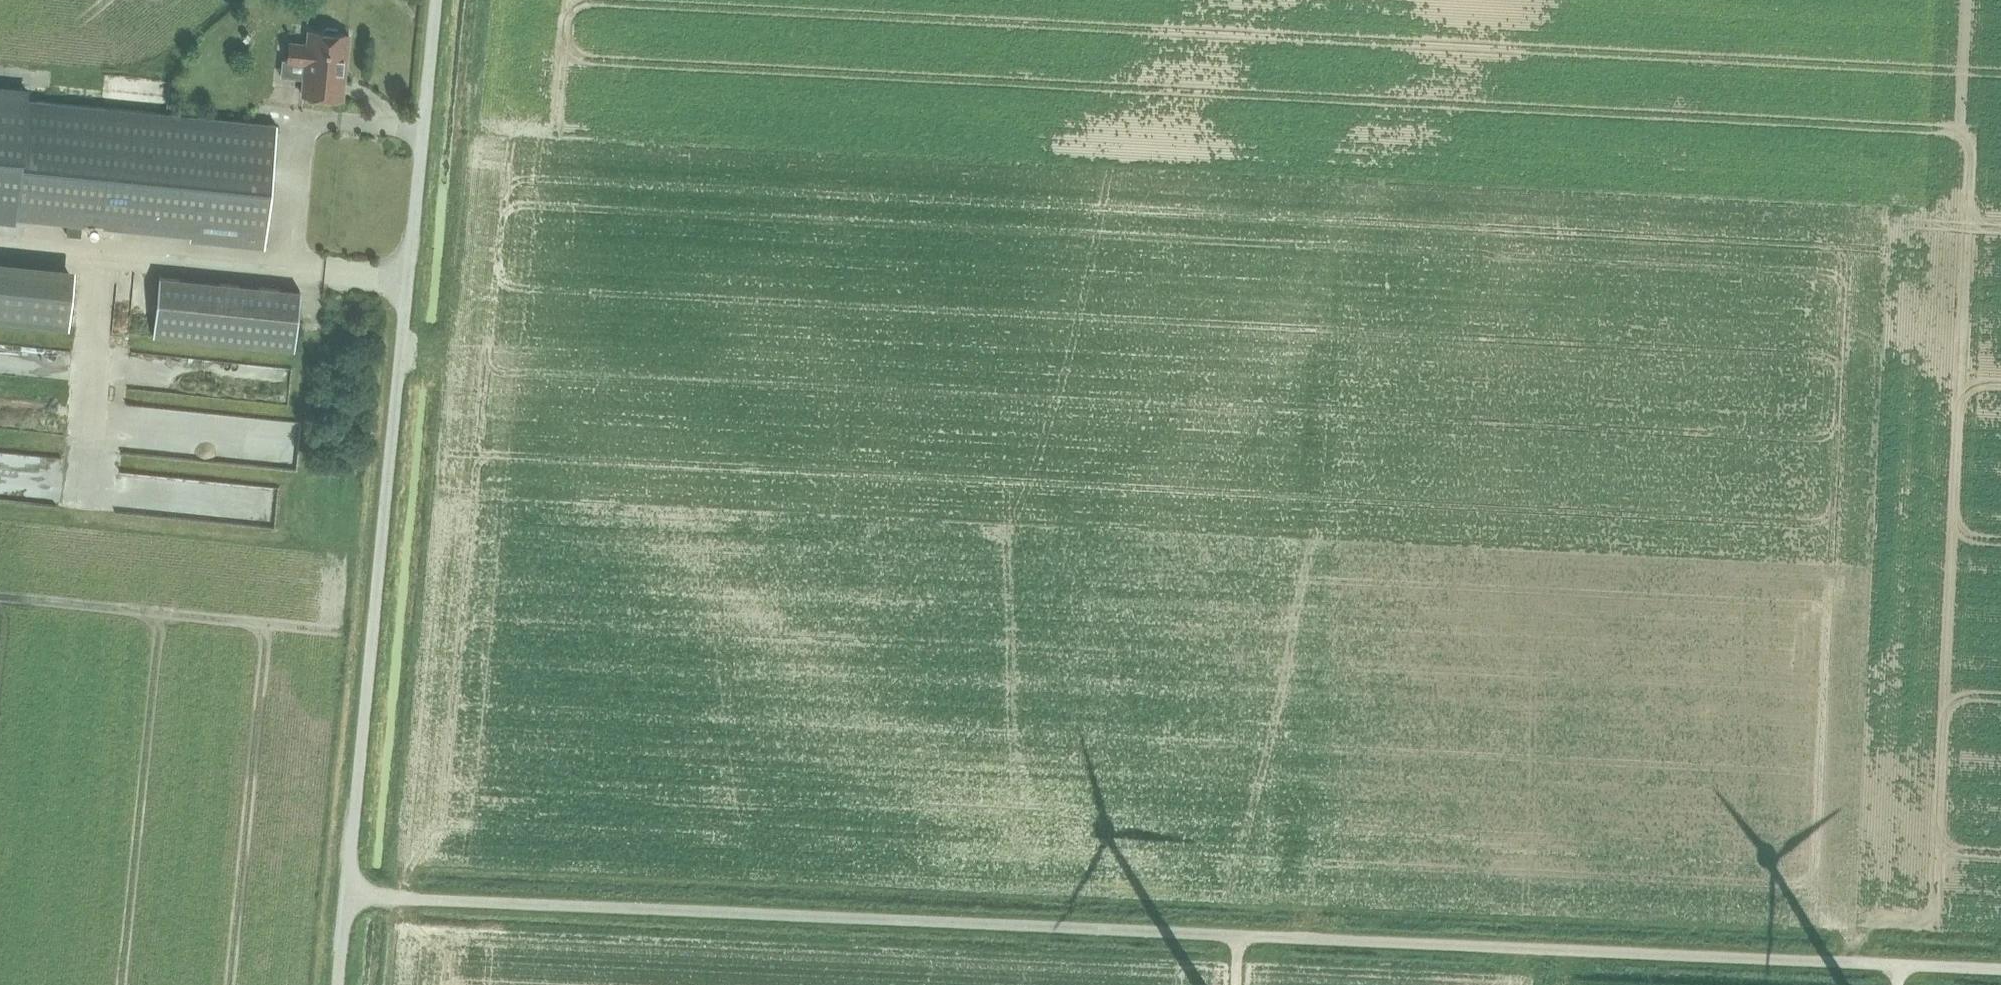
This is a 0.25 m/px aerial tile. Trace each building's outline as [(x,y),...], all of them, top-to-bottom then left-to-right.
[(309,31),(314,31),(312,44),(289,42),(288,60),(282,59),(281,75),(304,77),(303,94),(342,98),(349,33),(340,32),(338,27),(326,26),(323,31),(309,29),(309,31)] [(140,100),(142,74),(95,72),(93,98),(140,100)] [(277,124),(27,99),(28,87),(0,84),(0,218),(15,219),(16,212),(191,230),(190,239),(265,246),(277,124)] [(70,221),(69,233),(84,234),(84,222),(70,221)] [(75,268),(0,260),(0,321),(69,328),(75,268)] [(153,336),(294,350),(300,290),(280,288),(159,276),(153,336)]
